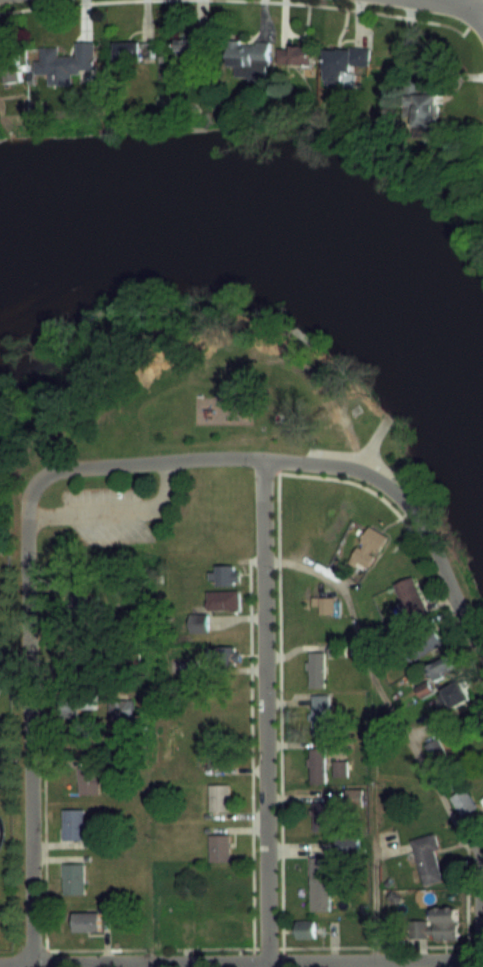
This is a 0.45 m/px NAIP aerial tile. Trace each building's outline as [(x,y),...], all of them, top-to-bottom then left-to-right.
[(210,68),(210,39),(176,39),(176,68),(210,68)] [(95,69),(95,41),(76,42),(76,55),(57,56),(57,51),(40,51),(41,75),(51,74),(51,85),(72,84),(72,70),(95,69)] [(154,42),(115,42),(115,66),(154,66),(154,42)] [(269,42),(232,42),(232,73),(269,73),(269,42)] [(313,47),(277,47),(277,66),(313,66),(313,47)] [(325,49),(325,85),(348,84),(348,66),(369,66),(369,49),(325,49)] [(439,93),(413,93),(413,132),(439,132),(439,93)] [(351,562),(369,571),(387,534),(369,525),(351,562)] [(209,564),(209,584),(239,584),(239,564),(209,564)] [(426,606),(413,576),(392,585),(406,616),(426,606)] [(208,609),(241,609),(241,590),(208,590),(208,609)] [(333,614),(333,597),(318,597),(318,614),(333,614)] [(191,632),(208,632),(208,614),(191,614),(191,632)] [(413,649),(430,656),(440,634),(423,627),(413,649)] [(208,646),(208,666),(239,666),(239,646),(208,646)] [(325,651),(308,651),(308,687),(325,687),(325,651)] [(431,664),(437,677),(454,670),(449,657),(431,664)] [(463,680),(444,689),(452,707),(472,698),(463,680)] [(331,694),(312,694),(312,734),(331,734),(331,694)] [(96,695),(61,695),(61,712),(96,712),(96,695)] [(109,699),(109,718),(134,718),(134,699),(109,699)] [(310,783),(326,783),(326,748),(310,748),(310,783)] [(334,775),(346,775),(346,760),(334,760),(334,775)] [(80,794),(101,794),(101,762),(80,762),(80,794)] [(230,784),(209,784),(209,810),(230,810),(230,784)] [(468,790),(452,796),(463,819),(478,812),(468,790)] [(314,831),(334,831),(334,800),(314,800),(314,831)] [(85,839),(85,808),(63,808),(63,839),(85,839)] [(230,860),(230,834),(210,834),(210,860),(230,860)] [(445,879),(435,834),(413,838),(423,884),(445,879)] [(359,837),(337,837),(337,851),(359,851),(359,837)] [(311,910),(330,910),(330,857),(311,857),(311,910)] [(85,893),(85,862),(63,862),(63,893),(85,893)] [(74,911),(74,933),(101,933),(101,911),(74,911)] [(435,919),(412,920),(412,939),(460,939),(459,921),(449,921),(449,914),(435,914),(435,919)] [(316,938),(316,920),(296,920),(296,938),(316,938)]
